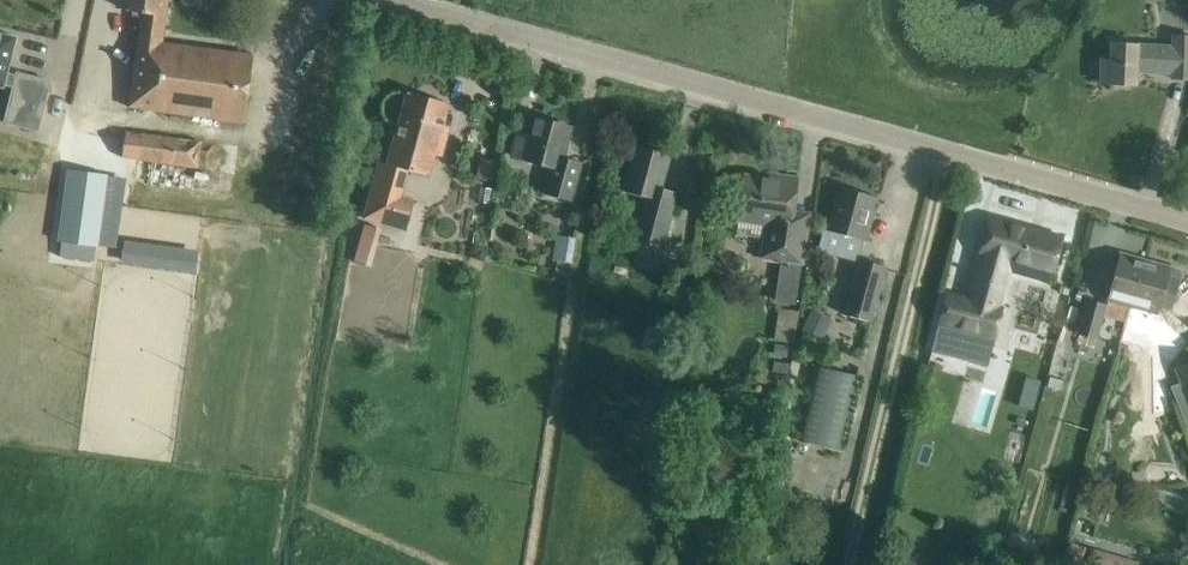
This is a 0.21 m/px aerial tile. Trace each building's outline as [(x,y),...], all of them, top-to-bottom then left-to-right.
[(127,9),(143,11),(130,107),(244,122),(253,54),(162,42),(168,0),(128,0),(127,9)] [(5,88),(6,85),(12,86),(3,122),(39,131),(52,79),(16,71),(16,73),(9,72),(18,35),(0,31),(0,87),(5,88)] [(1136,84),(1137,64),(1172,67),(1172,77),(1187,78),(1187,35),(1174,34),(1173,45),(1112,42),(1111,60),(1102,59),(1100,82),(1136,84)] [(407,91),(387,164),(375,160),(361,218),(407,229),(413,202),(400,198),(409,170),(429,175),(449,103),(407,91)] [(517,134),(512,155),(550,166),(543,191),(572,198),(575,186),(581,163),(562,158),(571,127),(534,117),(528,137),(517,134)] [(75,124),(71,152),(197,168),(200,140),(75,124)] [(635,144),(629,167),(623,190),(645,196),(634,238),(663,247),(678,192),(661,187),(670,154),(635,144)] [(480,157),(477,178),(493,180),(496,159),(480,157)] [(65,198),(59,240),(97,246),(103,204),(107,175),(69,170),(65,198)] [(783,251),(782,257),(775,300),(795,304),(802,260),(804,250),(807,227),(787,223),(788,215),(791,216),(797,178),(776,175),(775,180),(744,176),(738,216),(769,221),(765,248),(783,251)] [(480,186),(478,201),(490,203),(492,188),(480,186)] [(867,238),(872,220),(878,197),(840,186),(828,228),(867,238)] [(988,366),(1011,270),(1050,281),(1061,243),(1029,234),(1031,228),(990,217),(965,308),(944,303),(932,352),(988,366)] [(377,246),(382,228),(365,223),(360,241),(377,246)] [(553,260),(571,264),(575,238),(557,235),(553,260)] [(492,262),(495,246),(488,245),(485,260),(492,262)] [(1078,333),(1097,338),(1103,315),(1128,322),(1145,260),(1121,253),(1108,299),(1106,304),(1088,299),(1078,333)] [(858,259),(844,314),(870,322),(884,266),(858,259)] [(1145,260),(1128,322),(1151,329),(1156,313),(1157,313),(1159,307),(1169,311),(1180,272),(1169,269),(1170,267),(1145,260)] [(802,333),(820,343),(831,318),(812,310),(802,333)] [(1164,315),(1141,341),(1156,354),(1178,328),(1164,315)] [(787,358),(789,345),(775,343),(773,355),(787,358)] [(1041,364),(1025,360),(1017,390),(1033,394),(1041,364)] [(1177,368),(1180,376),(1183,385),(1187,397),(1187,364),(1177,368)] [(857,378),(813,369),(798,440),(842,449),(857,378)] [(1039,454),(1036,463),(1047,467),(1050,458),(1039,454)] [(1031,473),(1028,482),(1040,485),(1043,477),(1031,473)] [(681,475),(680,487),(698,489),(699,478),(681,475)] [(1063,564),(1081,564),(1086,545),(1069,541),(1063,564)] [(1087,564),(1119,564),(1123,552),(1091,543),(1084,564),(1087,564)]
